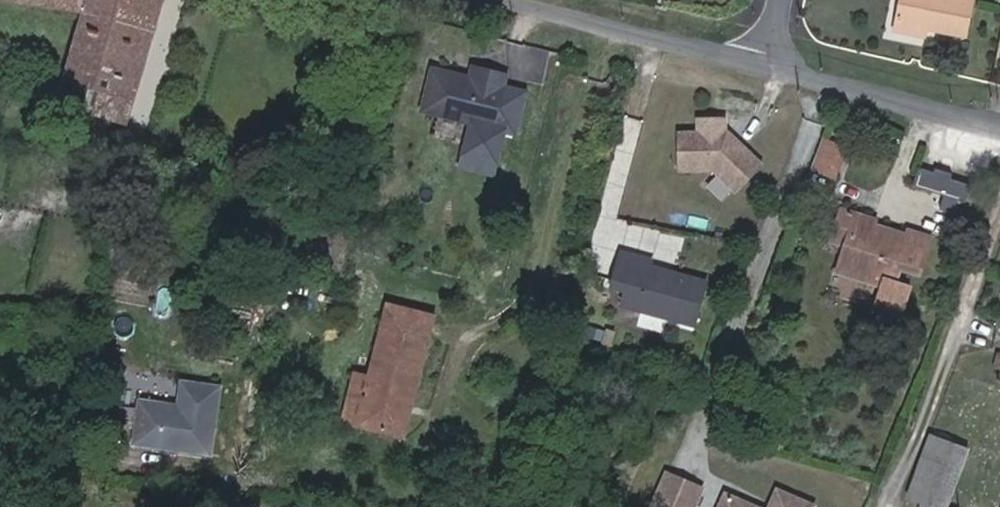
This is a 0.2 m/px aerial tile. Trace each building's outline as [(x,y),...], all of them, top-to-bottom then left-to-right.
[(93,113),(129,124),(153,42),(165,0),(0,0),(0,2),(35,7),(83,14),(65,82),(85,88),(84,94),(98,98),(93,113)] [(924,33),(964,42),(972,3),(955,0),(899,0),(892,34),(916,39),(917,32),(924,33)] [(923,41),(924,33),(917,32),(916,39),(923,41)] [(505,75),(473,68),(470,79),(468,85),(459,83),(461,77),(432,70),(424,104),(439,108),(437,115),(493,128),(505,75)] [(470,79),(461,77),(459,83),(468,85),(470,79)] [(85,111),(93,113),(98,98),(84,94),(80,105),(85,111)] [(422,111),(437,115),(439,108),(424,104),(422,111)] [(675,133),(676,170),(712,170),(738,192),(762,164),(726,132),(723,132),(723,117),(696,117),(696,132),(675,133)] [(482,163),(489,133),(473,129),(465,159),(482,163)] [(847,149),(824,140),(814,169),(837,177),(847,149)] [(923,174),(917,190),(945,200),(941,211),(945,212),(949,201),(967,207),(972,191),(954,185),(956,178),(938,172),(936,179),(923,174)] [(945,200),(917,190),(913,201),(941,211),(945,200)] [(829,243),(847,248),(853,232),(858,215),(840,209),(829,243)] [(853,232),(847,248),(842,267),(887,282),(878,310),(900,317),(909,289),(897,285),(902,269),(919,274),(930,239),(910,232),(909,237),(876,225),(877,221),(858,215),(853,232)] [(696,326),(708,281),(652,267),(653,261),(621,253),(612,289),(627,293),(623,307),(696,326)] [(368,401),(362,425),(403,435),(433,315),(390,305),(373,379),(368,401)] [(224,384),(178,376),(174,403),(139,397),(131,445),(212,458),(224,384)] [(347,422),(362,425),(368,401),(373,379),(358,376),(351,405),(347,422)] [(933,438),(912,497),(929,504),(951,445),(933,438)] [(669,472),(654,504),(661,506),(694,506),(703,487),(669,472)] [(815,506),(779,490),(771,506),(814,506),(815,506)] [(727,494),(721,506),(757,506),(727,494)]
